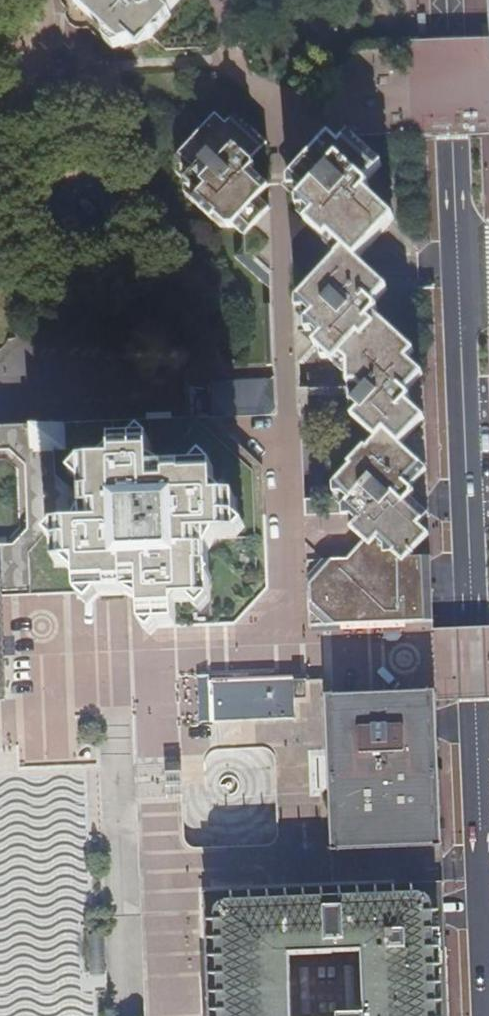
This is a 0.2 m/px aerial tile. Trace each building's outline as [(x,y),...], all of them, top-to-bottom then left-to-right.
[(82,13),(105,34),(110,39),(122,51),(126,45),(127,46),(139,53),(150,41),(153,39),(179,12),(170,3),(168,1),(168,0),(91,0),(82,13)] [(477,6),(478,21),(481,38),(487,74),(488,79),(488,0),(476,0),(477,6)] [(264,143),(231,114),(222,125),(210,115),(185,144),(171,160),(173,173),(181,179),(182,196),(218,227),(232,226),(244,235),(271,206),(260,196),(271,184),(247,160),(264,143)] [(286,179),(291,211),(303,224),(306,226),(336,254),(333,259),(354,261),(390,219),(361,193),(365,187),(361,183),(345,167),(361,150),(361,135),(323,137),(286,179)] [(361,183),(361,150),(345,167),(361,183)] [(378,165),(361,150),(361,183),(378,165)] [(374,279),(354,261),(333,259),(313,282),(329,296),(340,283),(345,282),(370,303),(376,296),(366,288),(365,282),(374,279)] [(295,270),(298,365),(299,365),(312,347),(334,367),(338,370),(352,370),(388,331),(369,314),(374,307),(370,303),(345,282),(340,283),(329,296),(313,282),(311,284),(295,270)] [(383,288),(374,279),(365,282),(366,288),(376,296),(383,288)] [(388,331),(352,370),(363,381),(398,340),(388,331)] [(372,442),(396,446),(420,418),(403,402),(407,397),(402,394),(387,379),(402,361),(410,350),(398,340),(363,381),(366,384),(359,393),(345,409),(346,417),(372,442)] [(407,366),(402,361),(387,379),(402,394),(409,386),(402,380),(401,372),(407,366)] [(418,375),(407,366),(401,372),(402,380),(409,386),(418,375)] [(211,401),(230,418),(275,416),(274,380),(263,380),(211,382),(211,401)] [(208,607),(200,617),(190,605),(180,618),(182,627),(236,626),(268,591),(261,466),(198,422),(153,424),(150,442),(149,463),(165,471),(191,470),(201,460),(213,468),(213,489),(225,500),(235,500),(234,521),(246,528),(243,531),(236,537),(216,539),(206,555),(206,573),(212,579),(207,584),(208,607)] [(99,465),(83,466),(72,477),(82,486),(82,518),(74,529),(55,530),(48,541),(54,546),(56,571),(67,571),(77,581),(78,599),(88,610),(96,600),(97,600),(126,598),(143,606),(144,630),(151,638),(161,628),(182,627),(180,618),(190,605),(200,617),(208,607),(207,584),(212,579),(206,573),(206,555),(216,539),(236,537),(243,531),(246,528),(234,521),(235,500),(225,500),(213,489),(213,468),(201,460),(191,470),(165,471),(149,463),(150,442),(143,435),(134,443),(112,444),(112,452),(99,465)] [(396,446),(372,442),(364,453),(380,466),(365,482),(349,468),(331,488),(331,502),(349,516),(376,536),(407,559),(426,536),(415,527),(420,520),(404,504),(412,494),(407,488),(392,476),(409,457),(396,446)] [(364,453),(349,468),(365,482),(380,466),(364,453)] [(406,471),(414,461),(409,457),(392,476),(407,488),(414,481),(408,476),(406,471)] [(423,472),(423,469),(414,461),(406,471),(408,476),(414,481),(423,472)] [(331,502),(331,488),(302,489),(303,501),(331,502)] [(320,628),(423,624),(421,559),(407,559),(376,536),(351,563),(327,563),(306,545),(305,564),(307,628),(320,628)] [(296,682),(296,676),(210,678),(211,724),(257,723),(297,722),(296,701),(296,682)] [(447,686),(448,697),(475,696),(474,684),(447,686)] [(330,851),(442,847),(438,770),(430,770),(429,711),(436,710),(435,704),(435,698),(326,701),(328,752),(329,798),(330,851)] [(430,770),(438,770),(436,710),(429,711),(430,770)] [(266,757),(232,753),(231,763),(265,767),(266,757)] [(442,883),(202,894),(207,1015),(448,1015),(442,883)]
